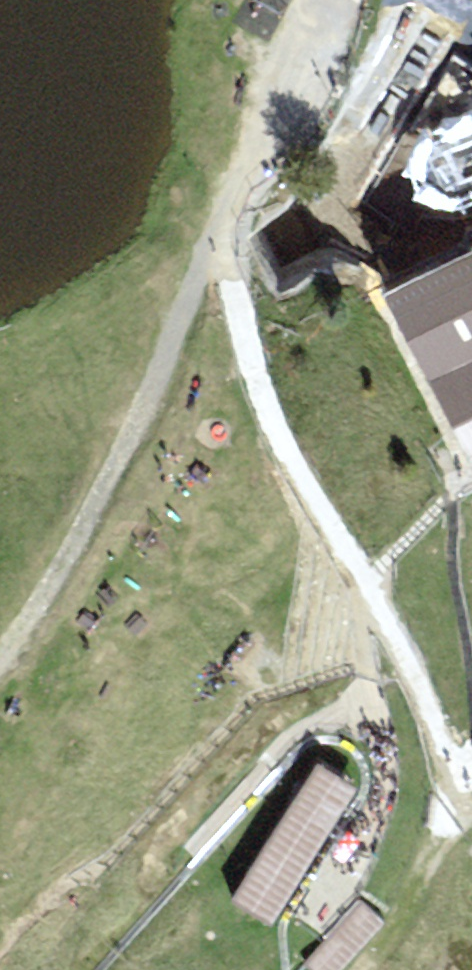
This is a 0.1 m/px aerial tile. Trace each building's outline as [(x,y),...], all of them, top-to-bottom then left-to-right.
[(381,289),(471,458),(471,241),(381,289)] [(358,788),(320,764),(233,901),(270,925),(358,788)] [(361,900),(302,961),(312,969),(345,969),(388,925),(361,900)]
